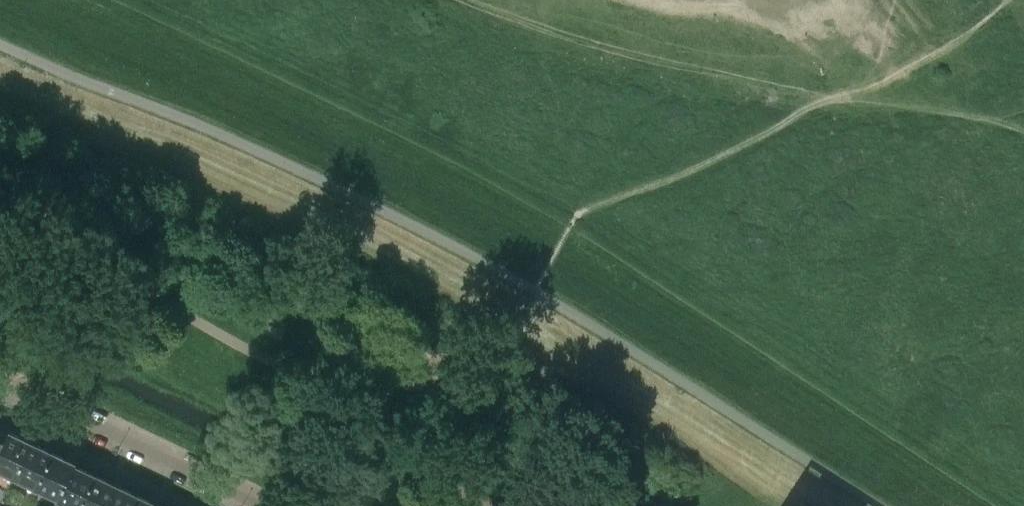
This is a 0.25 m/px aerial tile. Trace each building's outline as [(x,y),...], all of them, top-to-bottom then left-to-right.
[(8,431),(5,437),(0,437),(0,467),(14,474),(31,442),(8,431)] [(31,442),(14,474),(57,495),(56,497),(73,465),(74,463),(31,442)] [(74,505),(106,505),(117,486),(73,465),(56,497),(74,505)] [(117,486),(106,505),(160,505),(117,486)]
